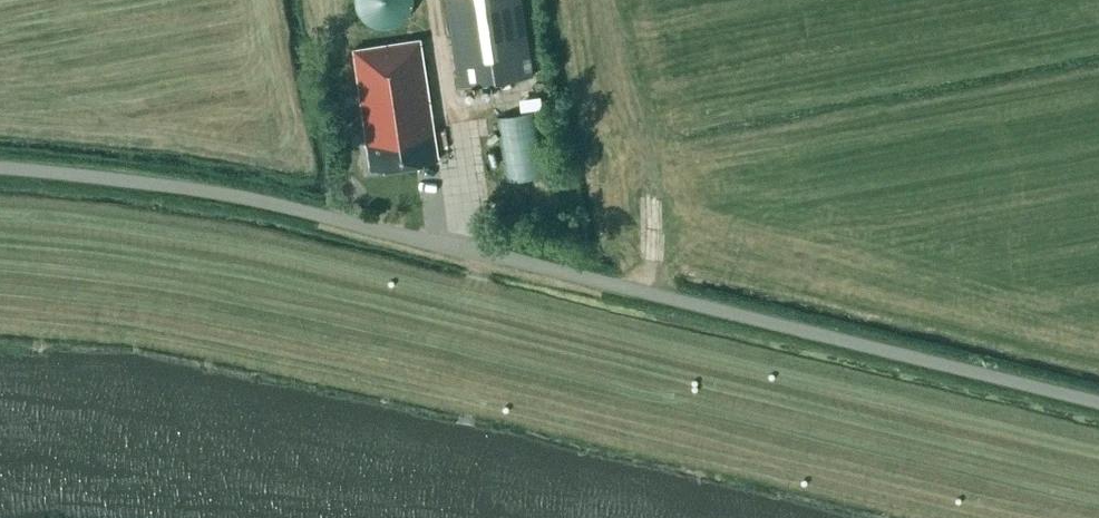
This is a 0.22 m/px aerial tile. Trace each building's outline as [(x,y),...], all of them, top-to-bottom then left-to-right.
[(416,0),(362,0),(363,14),(416,11),(416,0)] [(521,0),(445,0),(459,87),(539,73),(536,52),(529,53),(521,0)] [(354,48),(371,168),(438,158),(420,38),(354,48)] [(507,181),(547,174),(536,110),(496,117),(507,181)]
